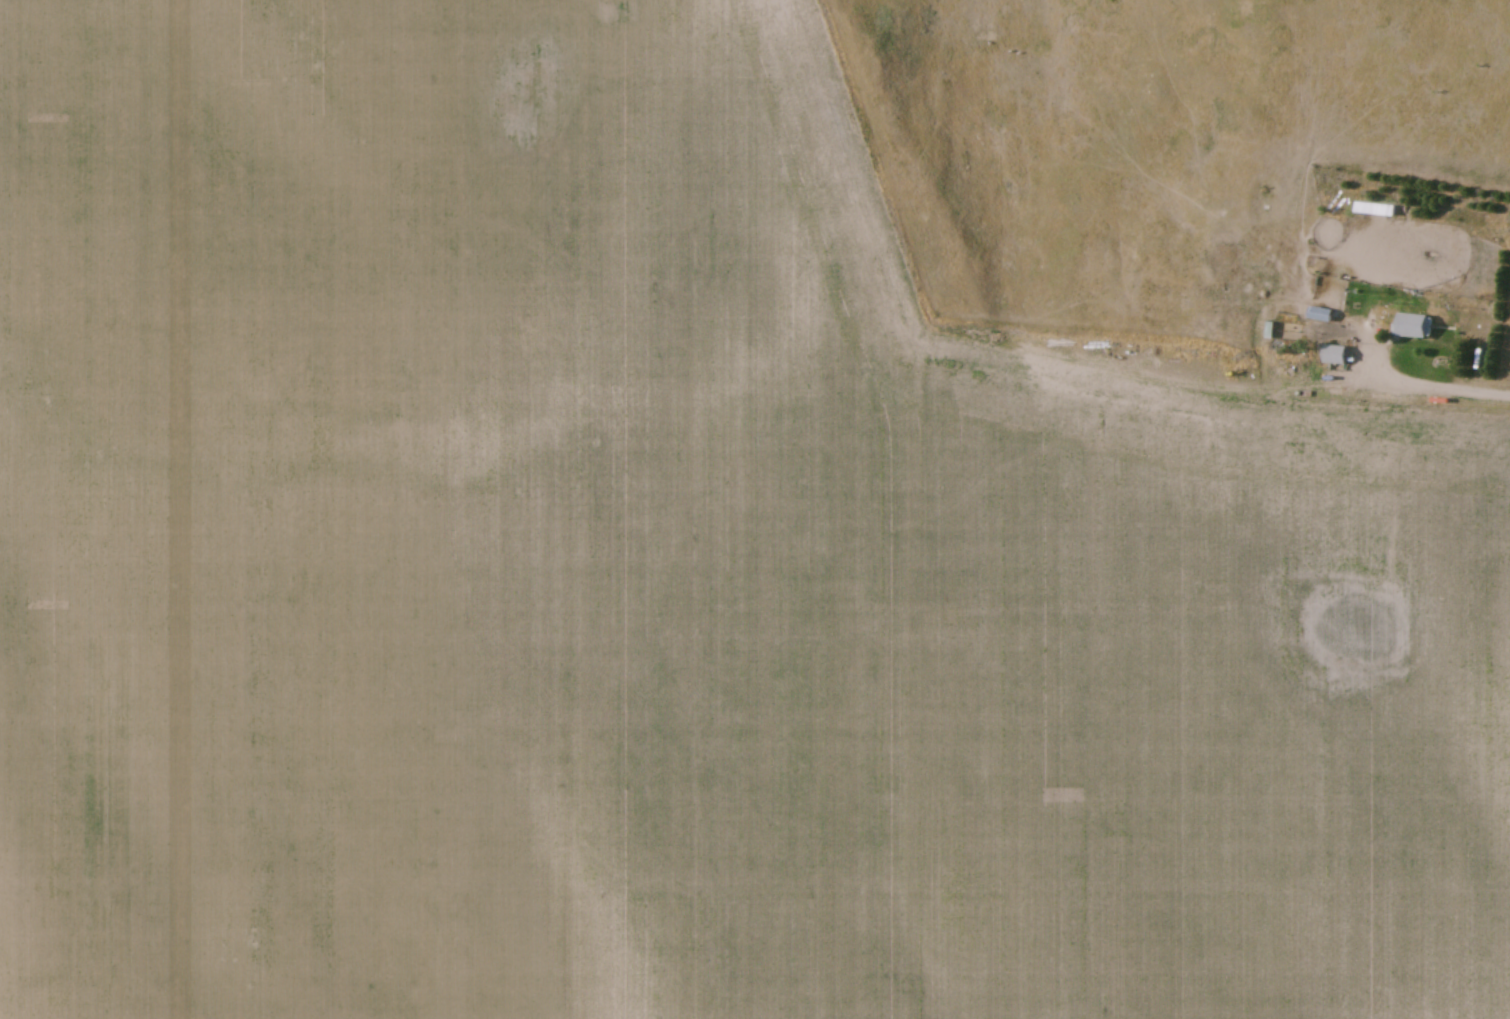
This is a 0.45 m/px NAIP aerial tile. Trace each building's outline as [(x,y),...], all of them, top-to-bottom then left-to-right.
[(1313,319),(1335,322),(1336,310),(1314,307),(1313,319)] [(1436,315),(1402,315),(1402,337),(1435,338),(1436,315)] [(1327,364),(1350,365),(1351,347),(1328,346),(1327,364)]
